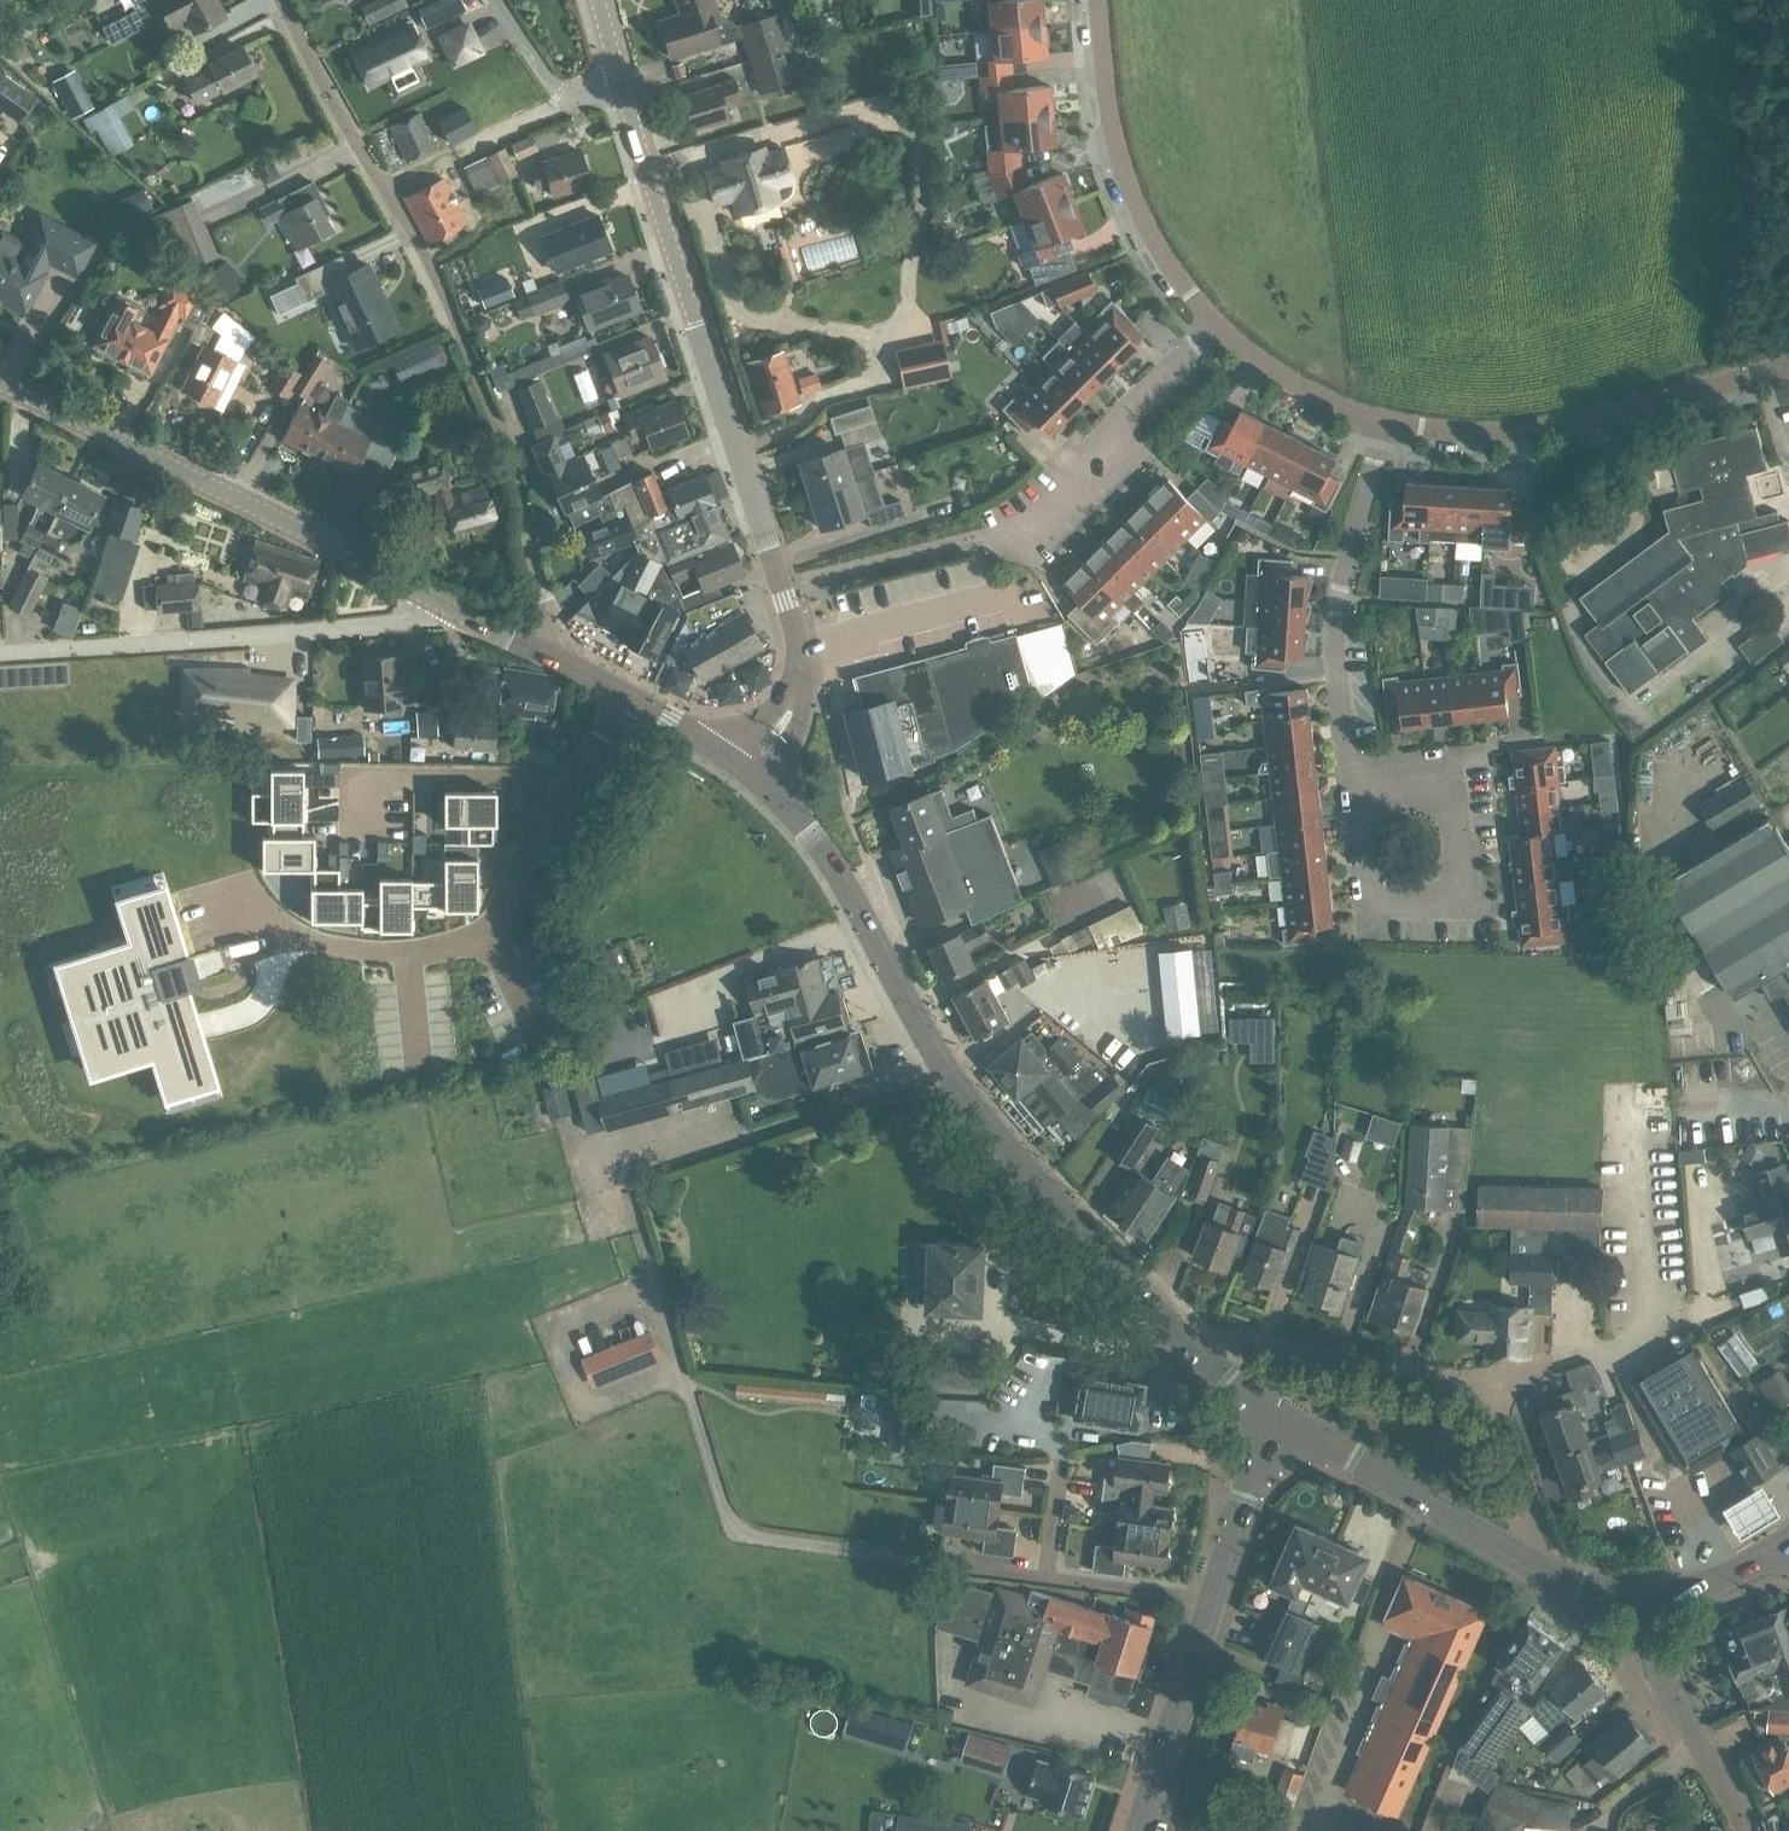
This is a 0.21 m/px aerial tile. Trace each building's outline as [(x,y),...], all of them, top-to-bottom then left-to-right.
[(176,32),(184,28),(180,20),(187,16),(195,31),(226,14),(219,0),(159,0),(176,32)] [(405,0),(387,0),(393,13),(408,6),(405,0)] [(419,10),(427,28),(463,11),(458,0),(439,0),(419,10)] [(681,14),(659,21),(671,57),(719,43),(713,21),(719,20),(713,0),(677,0),(681,14)] [(972,2),(988,0),(991,30),(1043,25),(1041,0),(972,0),(972,2)] [(779,13),(739,24),(749,59),(789,47),(779,13)] [(23,33),(14,16),(0,24),(0,45),(23,33)] [(436,35),(453,69),(486,54),(470,19),(436,35)] [(979,77),(1011,74),(1009,57),(1046,54),(1043,25),(991,30),(993,58),(978,60),(979,77)] [(419,35),(359,63),(376,100),(396,91),(400,98),(429,84),(425,77),(436,71),(419,35)] [(211,66),(185,79),(198,103),(224,90),(224,91),(257,73),(244,47),(210,65),(211,66)] [(789,47),(749,59),(759,94),(800,82),(789,47)] [(34,134),(52,109),(14,82),(19,75),(4,64),(0,70),(0,111),(34,134)] [(71,72),(56,80),(75,116),(90,108),(71,72)] [(999,120),(1052,115),(1049,84),(1012,87),(1011,74),(979,77),(981,91),(996,89),(999,120)] [(683,97),(692,127),(729,116),(726,106),(746,100),(741,83),(720,89),(719,86),(683,97)] [(420,112),(390,128),(407,162),(437,147),(420,112)] [(989,175),(1021,167),(1020,166),(1018,147),(1055,143),(1052,115),(999,120),(1000,123),(984,124),(989,174),(989,175)] [(131,146),(116,117),(96,128),(112,156),(131,146)] [(437,133),(449,158),(477,146),(465,120),(437,133)] [(731,122),(691,128),(693,141),(733,135),(731,122)] [(518,160),(539,150),(532,135),(511,145),(518,160)] [(518,173),(505,147),(487,156),(502,183),(518,173)] [(781,200),(780,197),(784,195),(787,193),(789,189),(790,185),(790,181),(792,180),(782,147),(765,152),(764,147),(720,161),(722,165),(706,170),(716,204),(732,199),(737,213),(781,200)] [(581,151),(543,161),(545,166),(531,169),(536,189),(550,185),(552,196),(590,186),(581,151)] [(1023,220),(1073,201),(1062,171),(1027,185),(1021,167),(989,175),(998,197),(1012,191),(1023,220)] [(489,174),(464,185),(478,216),(503,205),(489,174)] [(443,179),(405,200),(429,244),(467,224),(443,179)] [(286,216),(301,244),(333,227),(322,206),(326,204),(317,186),(282,203),(279,197),(259,208),(268,225),(286,216)] [(197,215),(191,201),(169,210),(175,225),(193,268),(217,257),(200,214),(197,215)] [(1062,235),(1083,227),(1073,201),(1023,220),(1013,224),(1023,250),(1019,251),(1024,266),(1028,265),(1036,283),(1075,268),(1062,235)] [(588,206),(534,227),(548,264),(602,243),(588,206)] [(0,298),(25,311),(44,274),(43,273),(50,260),(77,274),(93,243),(41,217),(25,248),(26,249),(20,262),(0,252),(0,299),(0,298)] [(799,279),(853,270),(849,244),(795,252),(799,279)] [(370,261),(349,271),(342,256),(295,278),(297,282),(274,294),(283,313),(306,302),(332,290),(357,344),(400,324),(370,261)] [(608,281),(575,293),(589,329),(639,309),(626,276),(608,283),(608,281)] [(1050,287),(1057,303),(1060,309),(1084,299),(1075,277),(1050,287)] [(196,331),(203,317),(212,299),(200,293),(201,291),(173,278),(159,306),(163,308),(151,331),(133,322),(138,311),(117,300),(94,346),(98,348),(98,353),(110,359),(114,356),(129,364),(129,368),(142,375),(145,372),(151,375),(169,340),(167,340),(179,317),(183,319),(181,324),(194,330),(196,331)] [(534,316),(571,302),(562,279),(526,293),(534,316)] [(1040,292),(1047,307),(1057,303),(1050,287),(1040,292)] [(1086,333),(1118,366),(1137,348),(1134,345),(1142,337),(1132,327),(1135,324),(1111,300),(1100,311),(1104,315),(1086,333)] [(1013,303),(1001,308),(1008,324),(1020,319),(1013,303)] [(1001,308),(990,313),(996,328),(1008,324),(1001,308)] [(196,331),(194,330),(190,340),(206,348),(185,390),(217,406),(239,364),(238,364),(246,347),(230,339),(222,356),(206,348),(219,325),(203,317),(196,331)] [(1101,383),(1118,366),(1086,333),(1069,350),(1101,383)] [(666,378),(650,338),(606,355),(622,395),(666,378)] [(1101,383),(1069,350),(1060,341),(1043,359),(1052,367),(1084,400),(1101,383)] [(946,350),(898,360),(904,390),(952,380),(946,350)] [(782,353),(749,363),(766,415),(798,404),(782,353)] [(316,354),(304,374),(293,391),(308,399),(330,362),(316,354)] [(293,391),(304,374),(285,363),(269,387),(288,399),(293,391)] [(1067,417),(1084,400),(1052,367),(1034,385),(1067,417)] [(532,430),(557,420),(541,380),(515,389),(532,430)] [(803,409),(821,401),(814,384),(796,392),(803,409)] [(1049,435),(1067,417),(1034,385),(1017,402),(1013,398),(1002,409),(1025,433),(1036,422),(1049,435)] [(283,439),(316,456),(326,435),(333,437),(340,424),(346,409),(350,402),(337,396),(327,418),(301,404),(283,439)] [(675,401),(655,409),(652,403),(622,415),(633,442),(647,437),(651,448),(688,433),(675,401)] [(881,438),(870,405),(830,418),(835,434),(840,433),(846,449),(881,438)] [(379,444),(373,457),(390,466),(400,448),(390,429),(346,409),(340,424),(379,444)] [(1234,425),(1221,419),(1206,448),(1220,455),(1222,450),(1236,457),(1230,468),(1240,473),(1245,462),(1246,463),(1267,422),(1242,409),(1234,425)] [(1267,422),(1246,463),(1270,475),(1290,434),(1267,422)] [(379,444),(340,424),(333,437),(326,435),(316,456),(353,474),(364,453),(373,457),(379,444)] [(910,426),(881,436),(885,447),(914,438),(910,426)] [(1668,449),(1679,491),(1700,485),(1703,495),(1662,506),(1669,530),(1580,598),(1599,623),(1582,637),(1628,696),(1688,651),(1689,652),(1708,637),(1692,616),(1729,588),(1722,578),(1731,571),(1732,572),(1738,568),(1738,565),(1749,562),(1748,561),(1788,550),(1788,525),(1788,519),(1780,522),(1777,510),(1757,516),(1746,474),(1767,468),(1756,426),(1668,449)] [(580,436),(586,449),(603,442),(598,429),(580,436)] [(1193,429),(1185,438),(1201,447),(1207,436),(1193,429)] [(1293,487),(1314,446),(1290,434),(1270,475),(1293,487)] [(554,436),(532,447),(544,473),(547,472),(566,513),(602,496),(583,455),(566,463),(554,436)] [(690,436),(649,449),(653,462),(694,449),(690,436)] [(1314,446),(1293,487),(1315,498),(1313,503),(1327,510),(1342,481),(1329,474),(1337,458),(1314,446)] [(811,491),(851,478),(841,449),(801,462),(811,491)] [(626,451),(611,457),(616,472),(631,466),(626,451)] [(440,459),(404,471),(413,498),(435,491),(441,510),(446,509),(455,540),(465,537),(464,533),(472,531),(473,535),(499,527),(486,487),(452,498),(440,459)] [(27,568),(30,569),(37,555),(40,549),(37,548),(54,511),(57,505),(71,479),(39,463),(23,495),(41,504),(23,541),(20,547),(29,552),(22,566),(27,568)] [(652,471),(633,479),(648,517),(668,508),(652,471)] [(851,478),(811,491),(822,527),(862,514),(862,512),(870,510),(866,511),(872,528),(907,517),(901,500),(885,505),(875,471),(851,479),(851,478)] [(704,475),(668,490),(679,518),(715,504),(716,503),(704,475)] [(42,576),(71,519),(88,528),(104,496),(71,479),(57,505),(54,511),(37,548),(40,549),(37,555),(30,569),(10,608),(29,617),(48,579),(42,576)] [(1209,479),(1199,489),(1221,511),(1222,510),(1227,501),(1228,498),(1223,493),(1222,494),(1213,485),(1214,484),(1209,479)] [(1148,501),(1187,539),(1207,518),(1211,522),(1222,512),(1221,511),(1199,489),(1198,488),(1188,498),(1170,480),(1148,501)] [(1432,541),(1432,538),(1435,483),(1407,481),(1406,499),(1391,498),(1389,539),(1404,540),(1405,527),(1420,528),(1420,540),(1432,541)] [(1458,540),(1461,485),(1435,483),(1432,538),(1458,540)] [(1484,542),(1487,486),(1461,485),(1458,540),(1484,542)] [(1487,486),(1484,542),(1494,542),(1496,545),(1508,546),(1511,539),(1525,540),(1527,507),(1512,506),(1513,488),(1487,486)] [(1166,560),(1187,539),(1148,501),(1128,522),(1166,560)] [(1232,516),(1237,506),(1227,501),(1222,510),(1232,516)] [(669,564),(670,567),(720,547),(717,540),(728,535),(725,529),(727,529),(727,528),(725,528),(717,509),(719,508),(718,507),(717,508),(716,503),(715,504),(679,518),(655,528),(668,560),(667,560),(669,564)] [(624,505),(600,515),(603,525),(580,534),(589,557),(626,543),(625,543),(637,538),(624,505)] [(113,507),(105,531),(135,540),(143,516),(113,507)] [(1259,529),(1269,534),(1274,525),(1264,520),(1259,529)] [(1145,581),(1166,560),(1128,522),(1107,542),(1145,581)] [(1244,522),(1238,533),(1256,542),(1262,531),(1244,522)] [(285,567),(290,551),(259,541),(256,549),(251,547),(247,561),(252,563),(246,581),(263,586),(258,600),(278,607),(284,588),(281,587),(283,582),(285,583),(290,568),(285,567)] [(720,547),(670,567),(675,579),(696,570),(703,588),(743,572),(731,542),(720,547)] [(1107,542),(1086,563),(1125,601),(1135,612),(1143,604),(1143,599),(1135,591),(1145,581),(1107,542)] [(677,613),(679,609),(675,599),(660,563),(641,549),(578,611),(601,620),(600,624),(621,635),(620,638),(641,649),(640,651),(650,657),(652,654),(654,655),(669,628),(672,630),(678,618),(675,617),(677,613)] [(284,588),(278,607),(287,610),(292,596),(307,601),(309,595),(314,597),(319,580),(314,578),(320,561),(290,551),(285,567),(290,568),(285,583),(283,582),(281,587),(284,588)] [(1195,563),(1210,571),(1215,561),(1200,553),(1195,563)] [(1248,600),(1308,604),(1310,575),(1292,574),(1293,559),(1260,557),(1259,573),(1249,572),(1248,600)] [(1125,601),(1086,563),(1065,584),(1082,601),(1069,614),(1098,644),(1121,621),(1113,613),(1125,601)] [(177,585),(195,583),(194,572),(176,574),(177,585)] [(1535,610),(1536,587),(1495,584),(1496,573),(1483,572),(1480,607),(1483,607),(1509,609),(1524,610),(1535,610)] [(597,582),(583,576),(577,590),(590,596),(597,582)] [(177,585),(159,586),(161,609),(201,605),(199,583),(195,583),(177,585)] [(1454,602),(1455,584),(1444,584),(1443,601),(1454,602)] [(1455,584),(1454,602),(1465,602),(1466,585),(1455,584)] [(1224,598),(1209,590),(1203,599),(1218,608),(1224,598)] [(702,680),(762,645),(743,612),(741,613),(729,593),(692,608),(681,612),(696,639),(683,647),(702,680)] [(678,597),(675,599),(679,609),(680,612),(681,612),(692,608),(686,594),(678,597)] [(1169,604),(1178,613),(1181,616),(1190,607),(1178,595),(1169,604)] [(1306,630),(1308,604),(1248,600),(1246,625),(1250,625),(1250,626),(1306,630)] [(1486,633),(1483,607),(1480,607),(1470,606),(1473,634),(1486,633)] [(1446,625),(1447,608),(1436,608),(1435,625),(1446,625)] [(1447,608),(1446,625),(1457,626),(1458,609),(1447,608)] [(1527,638),(1524,610),(1509,609),(1512,630),(1513,640),(1527,638)] [(1166,643),(1175,634),(1163,621),(1154,630),(1166,643)] [(1771,622),(1740,646),(1753,664),(1785,641),(1771,622)] [(1061,623),(1037,628),(1040,642),(1064,636),(1061,623)] [(10,652),(31,651),(31,626),(9,627),(10,652)] [(1305,655),(1306,630),(1250,626),(1250,636),(1260,636),(1259,652),(1254,651),(1253,667),(1286,669),(1287,654),(1305,655)] [(1188,684),(1210,681),(1205,630),(1183,632),(1188,684)] [(1018,634),(857,676),(865,708),(856,710),(846,713),(857,753),(859,752),(867,780),(937,761),(936,756),(954,751),(1035,698),(1018,634)] [(1779,656),(1788,671),(1788,649),(1779,656)] [(398,656),(362,659),(365,708),(402,706),(401,703),(431,701),(429,668),(407,669),(407,672),(399,672),(398,656)] [(1478,672),(1483,717),(1509,714),(1507,696),(1522,694),(1518,661),(1503,663),(1503,669),(1478,672)] [(244,664),(177,663),(175,708),(249,720),(249,725),(290,726),(291,675),(244,668),(244,664)] [(549,719),(555,677),(506,669),(499,712),(549,719)] [(1457,720),(1483,717),(1478,672),(1452,675),(1457,720)] [(1431,723),(1426,678),(1399,681),(1399,675),(1383,677),(1387,710),(1402,708),(1404,726),(1431,723)] [(1431,723),(1457,720),(1452,675),(1426,678),(1431,723)] [(1265,721),(1311,716),(1307,688),(1268,692),(1267,687),(1246,690),(1248,704),(1263,705),(1265,721)] [(1212,696),(1195,698),(1196,709),(1213,707),(1212,696)] [(416,711),(418,737),(439,736),(437,710),(416,711)] [(310,741),(310,717),(298,716),(297,740),(310,741)] [(1197,718),(1198,729),(1215,727),(1214,716),(1197,718)] [(1268,747),(1314,742),(1311,716),(1265,721),(1268,747)] [(496,722),(456,719),(453,748),(494,751),(496,722)] [(1518,722),(1410,726),(1411,741),(1518,737),(1518,722)] [(1215,727),(1198,729),(1200,739),(1217,737),(1215,727)] [(364,734),(317,737),(319,758),(365,755),(364,734)] [(1260,775),(1271,775),(1271,773),(1317,767),(1314,742),(1268,747),(1270,764),(1265,764),(1260,775)] [(1560,781),(1560,782),(1566,781),(1564,763),(1558,764),(1556,745),(1513,750),(1515,774),(1509,775),(1510,787),(1517,786),(1560,781)] [(324,772),(339,772),(339,762),(324,762),(324,772)] [(1204,780),(1221,778),(1220,767),(1203,769),(1204,780)] [(1271,773),(1271,775),(1274,799),(1320,793),(1317,767),(1271,773)] [(307,772),(273,772),(273,795),(255,795),(254,823),(275,823),(307,823),(307,772)] [(1763,803),(1746,776),(1700,804),(1716,832),(1763,803)] [(1221,778),(1204,780),(1206,791),(1222,789),(1221,778)] [(1563,805),(1560,782),(1560,781),(1517,786),(1520,810),(1563,805)] [(959,827),(978,820),(974,809),(954,817),(943,788),(895,807),(910,845),(910,846),(948,833),(947,831),(959,827)] [(1601,802),(1618,800),(1617,789),(1600,791),(1601,802)] [(496,794),(444,793),(444,827),(467,827),(467,845),(493,845),(493,827),(496,827),(496,794)] [(1277,824),(1323,819),(1320,793),(1274,799),(1277,824)] [(1618,800),(1601,802),(1602,813),(1620,811),(1618,800)] [(1553,831),(1554,832),(1566,830),(1563,805),(1520,810),(1522,834),(1522,835),(1553,831)] [(1025,900),(992,814),(978,820),(959,827),(947,831),(948,833),(910,846),(910,845),(895,851),(923,924),(968,908),(974,923),(1025,900)] [(1210,832),(1227,830),(1226,819),(1209,821),(1210,832)] [(1280,850),(1325,845),(1323,819),(1277,824),(1280,850)] [(1770,821),(1726,846),(1721,837),(1672,866),(1678,875),(1666,882),(1672,891),(1670,892),(1694,932),(1696,931),(1706,948),(1703,950),(1728,989),(1730,988),(1736,998),(1763,981),(1774,1000),(1785,993),(1788,999),(1788,849),(1776,828),(1775,829),(1770,821)] [(307,823),(275,823),(274,837),(266,837),(265,871),(317,870),(317,837),(307,837),(307,823)] [(1227,830),(1210,832),(1211,843),(1228,841),(1227,830)] [(1556,855),(1554,832),(1553,831),(1522,835),(1522,834),(1510,835),(1513,860),(1556,855)] [(427,844),(427,834),(412,834),(412,843),(427,844)] [(1607,851),(1624,849),(1623,838),(1606,840),(1607,851)] [(1038,851),(1055,886),(1055,887),(1081,875),(1064,839),(1038,851)] [(349,841),(339,841),(339,856),(349,856),(349,841)] [(387,856),(387,841),(378,841),(378,856),(387,856)] [(427,853),(427,844),(412,843),(412,853),(427,853)] [(1271,878),(1283,876),(1328,871),(1325,845),(1280,850),(1280,852),(1268,854),(1271,878)] [(1624,849),(1607,851),(1608,862),(1625,860),(1624,849)] [(339,868),(339,854),(329,854),(329,868),(339,868)] [(1516,885),(1559,880),(1556,855),(1513,860),(1516,885)] [(444,882),(413,882),(413,908),(445,908),(445,911),(477,911),(477,859),(444,859),(444,882)] [(342,870),(317,870),(316,888),(313,888),(313,922),(361,922),(361,928),(364,928),(364,902),(364,888),(341,888),(342,870)] [(1216,884),(1233,882),(1232,871),(1215,873),(1216,884)] [(1283,876),(1286,902),(1331,897),(1328,871),(1283,876)] [(167,872),(116,888),(133,940),(51,965),(61,998),(78,993),(85,1016),(68,1022),(79,1056),(96,1050),(104,1074),(155,1058),(170,1111),(227,1093),(185,963),(194,960),(167,872)] [(379,902),(364,902),(364,928),(380,928),(380,931),(412,931),(413,908),(413,882),(413,879),(379,879),(379,902)] [(1562,904),(1559,880),(1516,885),(1519,908),(1519,909),(1562,904)] [(1100,906),(1128,905),(1127,882),(1099,883),(1100,906)] [(1233,882),(1216,884),(1217,895),(1234,893),(1233,882)] [(1612,900),(1630,898),(1628,887),(1611,889),(1612,900)] [(1285,913),(1283,892),(1271,892),(1273,914),(1285,913)] [(1331,897),(1286,902),(1289,927),(1283,928),(1285,943),(1318,939),(1316,924),(1334,922),(1331,897)] [(1519,909),(1519,908),(1512,909),(1514,921),(1520,921),(1523,945),(1566,940),(1564,921),(1570,920),(1568,903),(1562,904),(1519,909)] [(1058,904),(1021,913),(1026,933),(1063,924),(1058,904)] [(1079,947),(1079,948),(1096,940),(1100,947),(1119,944),(1128,939),(1115,913),(1089,925),(1072,934),(1063,939),(1070,952),(1079,947)] [(985,922),(962,933),(963,934),(933,948),(948,979),(977,966),(970,950),(993,939),(985,922)] [(624,971),(615,947),(594,955),(596,960),(589,962),(596,982),(624,971)] [(747,1058),(803,1042),(802,1039),(848,1027),(839,993),(828,996),(817,957),(747,977),(757,1015),(736,1021),(747,1058)] [(957,996),(980,1037),(1012,1020),(998,994),(1020,982),(1023,987),(1038,979),(1026,959),(957,996)] [(1120,1014),(1091,1045),(1102,1055),(1131,1023),(1120,1014)] [(747,1060),(672,1081),(605,1100),(594,1060),(573,1066),(591,1134),(755,1087),(755,1086),(766,1083),(770,1097),(777,1095),(778,1100),(869,1071),(857,1031),(807,1048),(805,1041),(803,1042),(747,1058),(747,1060)] [(1047,1128),(1060,1117),(1078,1102),(1080,1103),(1088,1095),(1091,1099),(1090,1099),(1102,1113),(1127,1092),(1116,1078),(1115,1079),(1098,1066),(1093,1070),(1084,1059),(1084,1060),(1066,1038),(1049,1052),(1048,1051),(1049,1051),(1033,1031),(1025,1039),(1026,1040),(995,1066),(1047,1128)] [(574,1114),(566,1083),(544,1089),(552,1120),(574,1114)] [(1141,1108),(1181,1128),(1190,1109),(1150,1089),(1141,1108)] [(1160,1127),(1138,1112),(1110,1154),(1133,1169),(1160,1127)] [(1373,1312),(1384,1316),(1382,1321),(1413,1331),(1430,1276),(1406,1269),(1409,1260),(1399,1256),(1416,1209),(1466,1211),(1472,1129),(1411,1126),(1406,1208),(1395,1237),(1390,1253),(1380,1284),(1373,1312)] [(1059,1129),(1046,1139),(1060,1159),(1073,1149),(1059,1129)] [(1347,1137),(1341,1157),(1358,1162),(1364,1143),(1347,1137)] [(1683,1165),(1707,1163),(1706,1149),(1682,1151),(1683,1165)] [(1222,1161),(1203,1154),(1188,1193),(1208,1200),(1222,1161)] [(1332,1162),(1313,1155),(1303,1182),(1322,1189),(1332,1162)] [(1155,1181),(1139,1170),(1111,1213),(1149,1239),(1178,1196),(1173,1193),(1189,1170),(1171,1158),(1155,1181)] [(1699,1193),(1695,1174),(1675,1179),(1689,1235),(1729,1224),(1714,1165),(1702,1167),(1708,1191),(1699,1193)] [(1786,1166),(1755,1176),(1761,1196),(1767,1195),(1770,1204),(1742,1212),(1750,1237),(1775,1229),(1782,1254),(1788,1252),(1788,1177),(1786,1166)] [(1601,1229),(1602,1188),(1481,1186),(1480,1226),(1514,1227),(1548,1228),(1572,1229),(1601,1229)] [(1233,1206),(1224,1227),(1209,1222),(1196,1258),(1229,1269),(1249,1213),(1233,1206)] [(1246,1276),(1276,1287),(1283,1267),(1288,1269),(1305,1224),(1268,1211),(1256,1242),(1259,1243),(1246,1276)] [(1548,1255),(1548,1228),(1514,1227),(1512,1283),(1531,1284),(1530,1309),(1517,1309),(1518,1299),(1503,1299),(1503,1308),(1491,1308),(1491,1313),(1461,1312),(1459,1339),(1490,1340),(1489,1355),(1530,1357),(1531,1313),(1553,1314),(1553,1278),(1558,1278),(1559,1260),(1554,1260),(1554,1255),(1548,1255)] [(1600,1256),(1601,1229),(1572,1229),(1572,1255),(1600,1256)] [(985,1246),(935,1244),(935,1246),(919,1245),(918,1268),(934,1269),(932,1309),(982,1311),(985,1246)] [(1342,1308),(1358,1258),(1314,1244),(1306,1268),(1315,1271),(1306,1297),(1342,1308)] [(1715,1256),(1720,1280),(1745,1274),(1740,1251),(1715,1256)] [(1744,1319),(1763,1313),(1759,1300),(1740,1306),(1744,1319)] [(664,1362),(652,1332),(584,1360),(596,1389),(664,1362)] [(1719,1345),(1742,1376),(1759,1363),(1736,1332),(1719,1345)] [(1695,1351),(1634,1387),(1685,1474),(1725,1450),(1724,1448),(1729,1445),(1753,1484),(1781,1468),(1761,1434),(1746,1443),(1742,1437),(1745,1435),(1695,1351)] [(980,1393),(981,1360),(928,1357),(925,1390),(980,1393)] [(1761,1392),(1776,1380),(1766,1368),(1751,1381),(1761,1392)] [(1137,1430),(1139,1430),(1139,1428),(1141,1415),(1143,1415),(1145,1400),(1144,1400),(1146,1387),(1147,1388),(1147,1386),(1145,1385),(1145,1386),(1095,1377),(1086,1375),(1084,1374),(1084,1376),(1077,1417),(1076,1419),(1078,1419),(1137,1429),(1137,1430)] [(1754,1398),(1772,1424),(1788,1412),(1788,1405),(1775,1384),(1754,1398)] [(1556,1453),(1590,1441),(1578,1407),(1589,1404),(1582,1385),(1549,1397),(1553,1410),(1543,1414),(1556,1453)] [(891,1448),(914,1451),(920,1400),(898,1396),(891,1448)] [(1606,1423),(1610,1435),(1620,1431),(1616,1419),(1606,1423)] [(1590,1441),(1556,1453),(1573,1503),(1595,1495),(1591,1484),(1603,1480),(1601,1472),(1648,1456),(1638,1425),(1620,1431),(1610,1435),(1609,1435),(1613,1448),(1594,1455),(1590,1441)] [(1154,1505),(1156,1491),(1167,1492),(1171,1462),(1151,1459),(1153,1442),(1135,1440),(1118,1443),(1121,1455),(1119,1473),(1110,1472),(1106,1475),(1105,1483),(1135,1487),(1133,1503),(1154,1505)] [(951,1492),(950,1503),(1000,1510),(1002,1493),(1020,1495),(1024,1492),(1027,1468),(995,1464),(993,1479),(954,1474),(953,1476),(950,1476),(948,1479),(946,1488),(948,1490),(951,1492)] [(1776,1502),(1762,1481),(1724,1504),(1737,1525),(1743,1534),(1782,1511),(1776,1502)] [(1175,1507),(1154,1505),(1133,1503),(1135,1487),(1105,1483),(1102,1507),(1105,1511),(1123,1513),(1120,1530),(1171,1537),(1175,1507)] [(998,1526),(1000,1510),(950,1503),(946,1532),(986,1538),(984,1552),(1015,1556),(1018,1533),(1015,1529),(998,1526)] [(1318,1585),(1336,1545),(1300,1529),(1277,1582),(1296,1591),(1302,1578),(1318,1585)] [(1167,1566),(1171,1537),(1120,1530),(1118,1547),(1101,1545),(1097,1548),(1094,1571),(1125,1575),(1127,1561),(1167,1566)] [(1336,1545),(1318,1585),(1349,1599),(1350,1596),(1365,1603),(1373,1584),(1359,1577),(1367,1559),(1336,1545)] [(1371,1740),(1349,1790),(1399,1812),(1487,1612),(1406,1576),(1385,1624),(1411,1635),(1366,1737),(1371,1740)] [(1132,1696),(1157,1617),(1130,1609),(1127,1618),(1114,1614),(1114,1616),(1045,1594),(1044,1598),(1022,1591),(1021,1593),(1002,1587),(999,1597),(971,1588),(963,1614),(990,1623),(971,1685),(1031,1704),(1043,1668),(1093,1684),(1090,1694),(1127,1706),(1130,1696),(1132,1696)] [(1283,1665),(1305,1616),(1280,1604),(1258,1654),(1283,1665)] [(1787,1609),(1725,1632),(1734,1654),(1729,1655),(1750,1709),(1788,1695),(1788,1614),(1787,1609)] [(1305,1616),(1283,1665),(1301,1673),(1323,1624),(1305,1616)] [(1458,1744),(1454,1766),(1493,1793),(1499,1780),(1500,1781),(1504,1772),(1492,1767),(1532,1711),(1531,1710),(1534,1707),(1513,1693),(1522,1680),(1534,1688),(1564,1644),(1530,1619),(1499,1663),(1503,1666),(1479,1700),(1486,1705),(1458,1744)] [(1531,1710),(1532,1711),(1551,1734),(1541,1742),(1558,1762),(1584,1739),(1572,1724),(1581,1717),(1578,1714),(1605,1690),(1584,1666),(1555,1690),(1534,1707),(1531,1710)] [(1257,1748),(1272,1752),(1273,1750),(1287,1755),(1297,1722),(1283,1717),(1284,1715),(1269,1710),(1269,1709),(1248,1702),(1232,1754),(1253,1760),(1257,1748)] [(906,1752),(915,1724),(854,1704),(845,1732),(906,1752)] [(1772,1708),(1770,1729),(1779,1730),(1783,1738),(1753,1754),(1773,1792),(1788,1784),(1788,1750),(1788,1749),(1788,1709),(1772,1708)] [(1594,1746),(1589,1751),(1593,1756),(1583,1765),(1580,1761),(1567,1772),(1584,1793),(1607,1774),(1613,1781),(1620,1775),(1621,1775),(1635,1763),(1633,1760),(1651,1745),(1628,1717),(1595,1744),(1596,1745),(1594,1746)] [(1097,1775),(1041,1757),(1028,1797),(1050,1804),(1047,1813),(1075,1822),(1078,1813),(1084,1815),(1097,1775)] [(1273,1802),(1294,1809),(1306,1775),(1285,1767),(1273,1802)] [(1526,1821),(1527,1819),(1537,1796),(1500,1781),(1499,1780),(1493,1793),(1492,1794),(1488,1803),(1488,1802),(1476,1830),(1522,1830),(1526,1821)] [(1537,1796),(1526,1821),(1534,1824),(1570,1829),(1574,1802),(1545,1798),(1544,1799),(1537,1796)] [(897,1830),(955,1830),(955,1827),(898,1822),(897,1830)]
